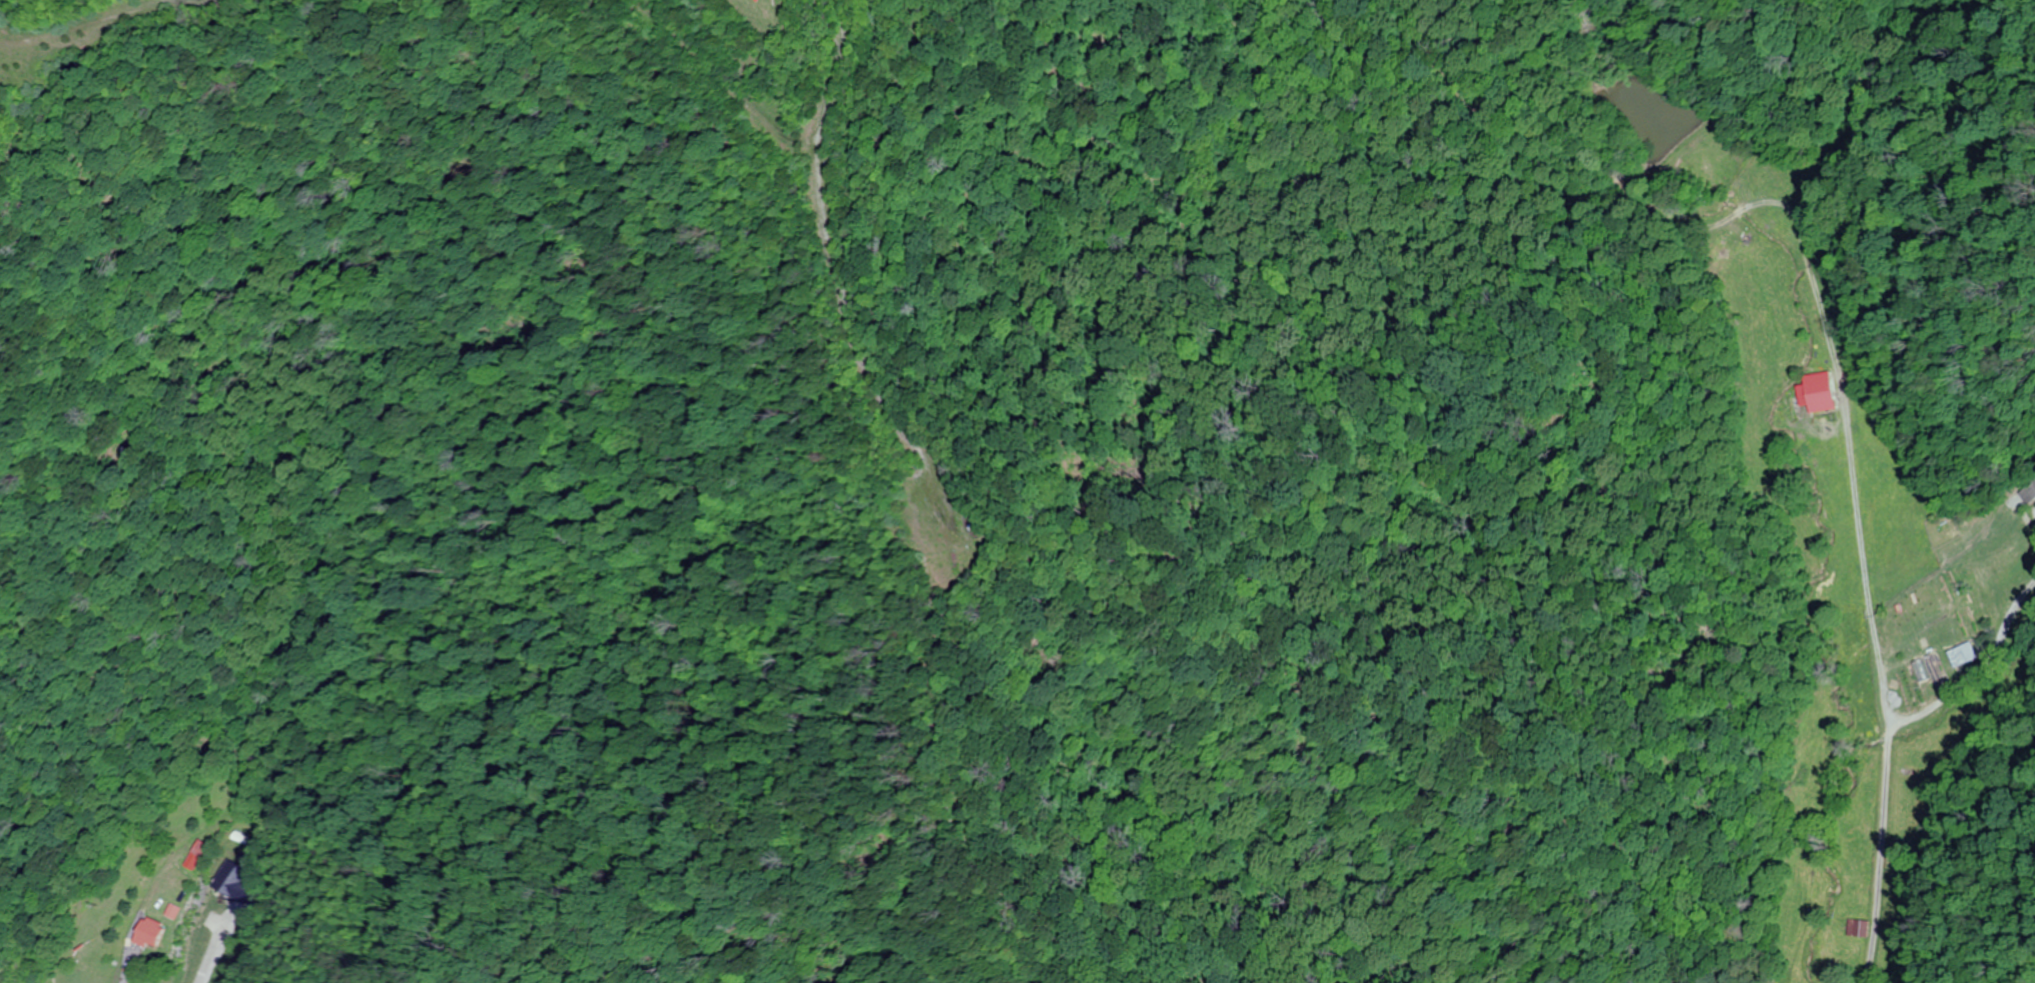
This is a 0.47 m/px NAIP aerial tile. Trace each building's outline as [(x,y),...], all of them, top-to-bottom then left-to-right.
[(2034,498),(2034,480),(2016,493),(2025,505),(2034,498)] [(1947,653),(1955,670),(1979,659),(1971,642),(1947,653)] [(208,847),(198,840),(182,866),(192,872),(208,847)] [(215,888),(248,905),(258,887),(248,882),(254,869),(231,857),(215,888)] [(154,951),(164,926),(141,916),(130,941),(154,951)] [(1846,938),(1868,938),(1868,921),(1846,921),(1846,938)]
